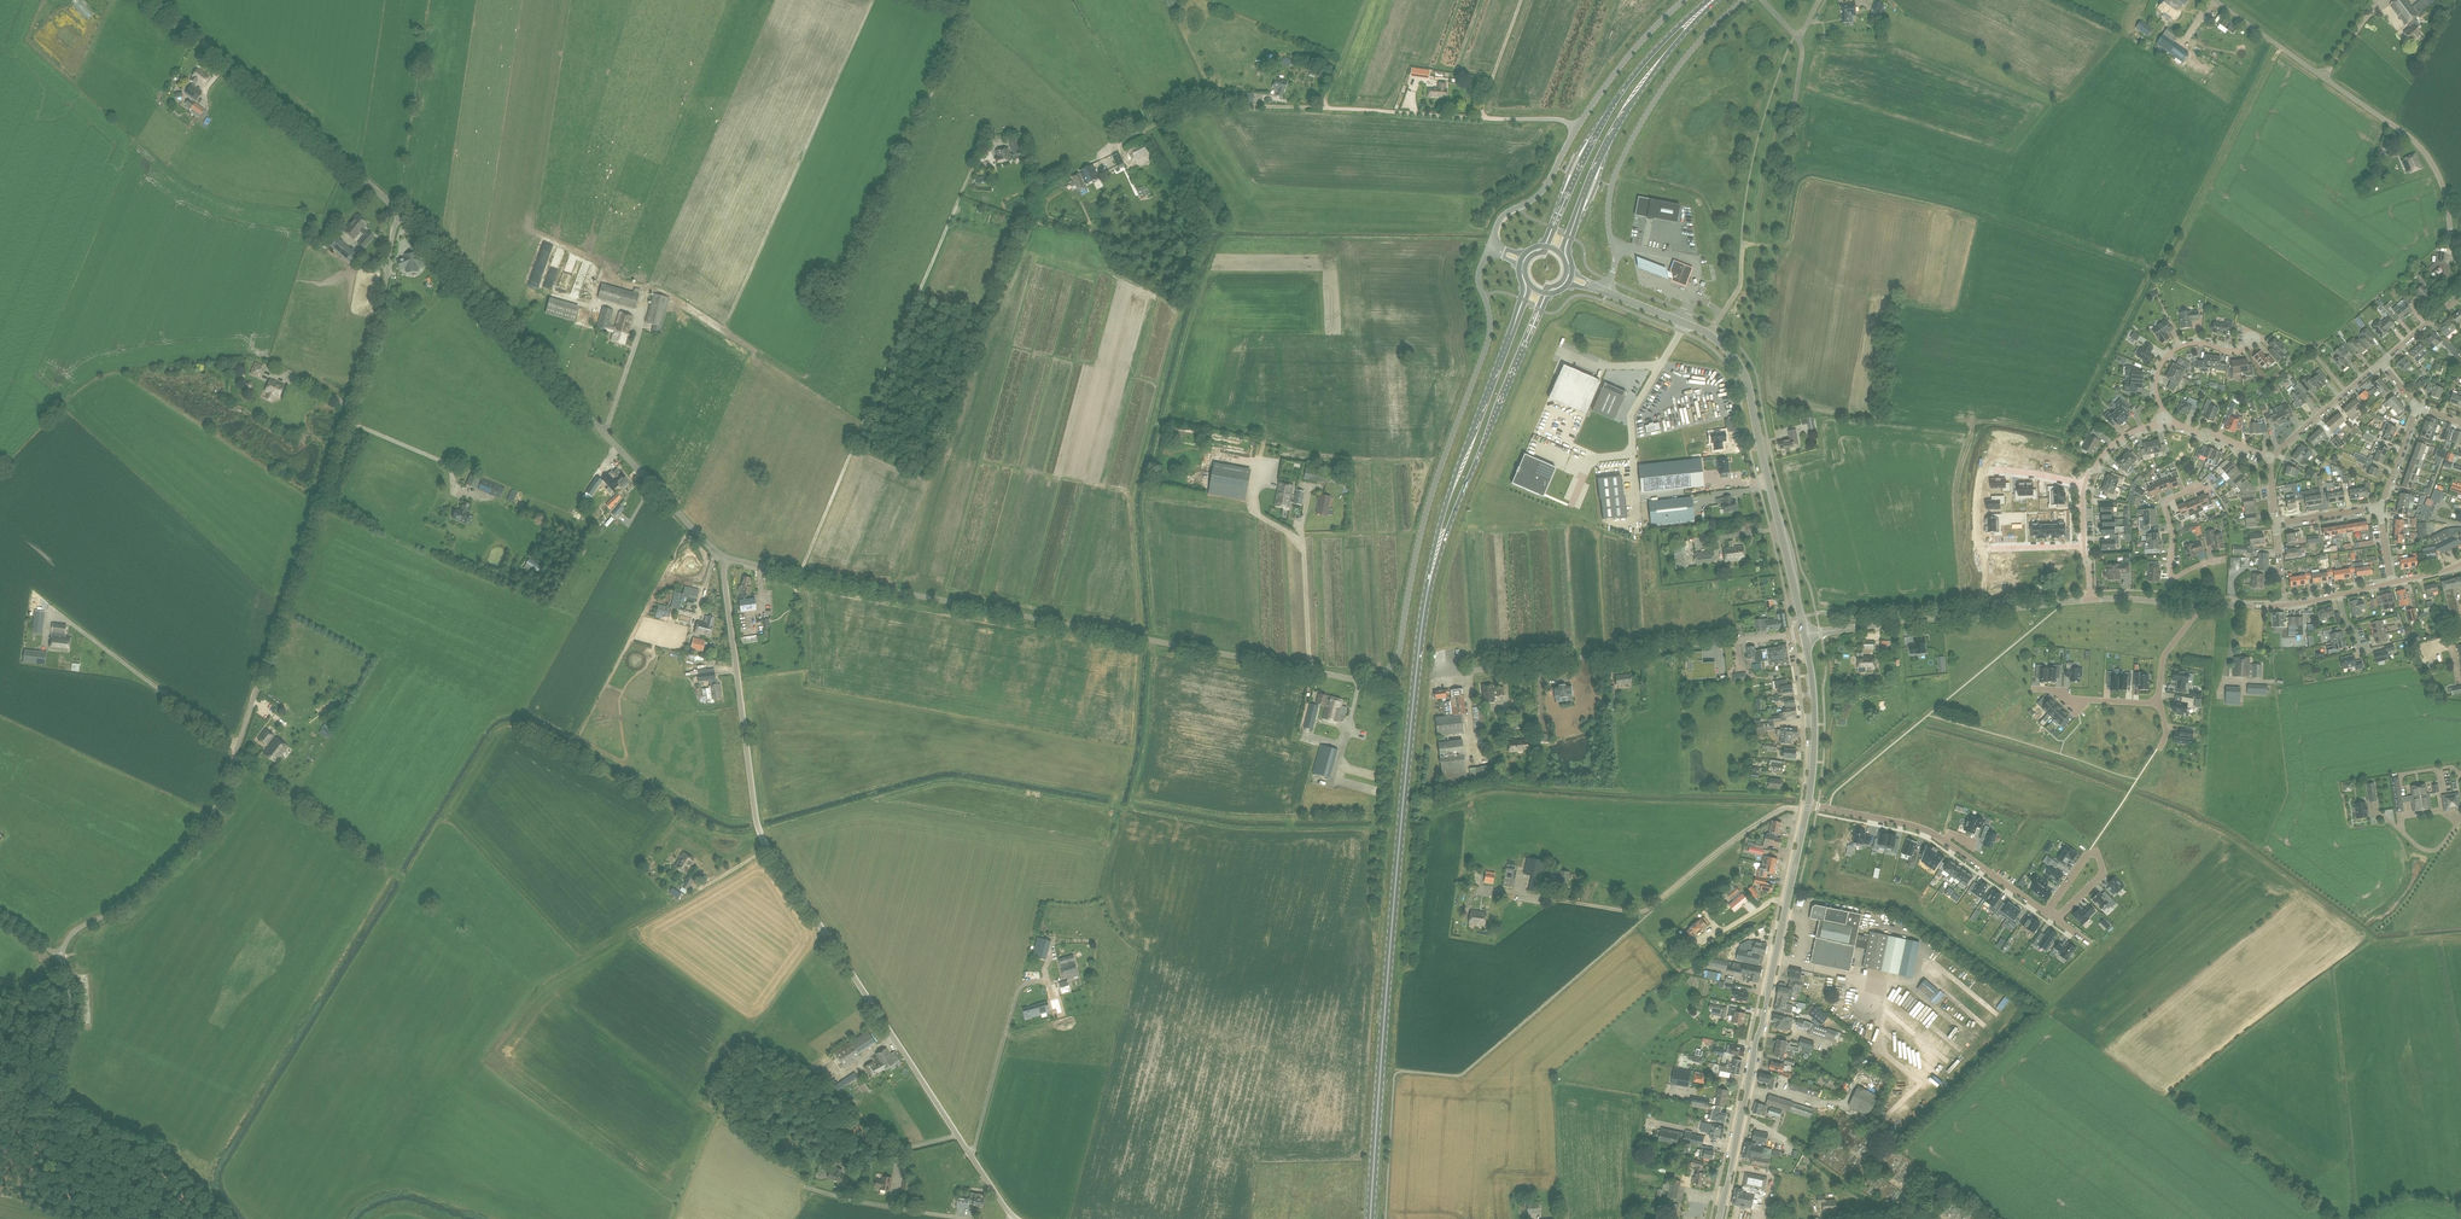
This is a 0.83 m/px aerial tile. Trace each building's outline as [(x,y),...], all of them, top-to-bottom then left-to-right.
[(2159,8),(2167,14),(2175,19),(2183,7),(2181,6),(2182,4),(2177,0),(2164,0),(2159,8)] [(2389,4),(2406,24),(2409,27),(2409,28),(2404,33),(2410,41),(2420,33),(2416,28),(2420,25),(2417,21),(2418,21),(2415,17),(2419,14),(2437,0),(2421,0),(2413,6),(2408,0),(2395,0),(2389,4)] [(1880,13),(1884,5),(1876,1),(1871,13),(1877,16),(1879,12),(1880,13)] [(1841,4),(1843,23),(1854,22),(1853,16),(1857,16),(1856,3),(1841,4)] [(2140,29),(2149,36),(2154,29),(2145,23),(2140,29)] [(2168,27),(2156,44),(2183,62),(2190,53),(2174,42),(2177,39),(2177,40),(2180,35),(2168,27)] [(1281,65),(1289,67),(1291,59),(1284,57),(1281,65)] [(1411,75),(1422,76),(1422,74),(1423,69),(1412,67),(1411,75)] [(210,76),(199,68),(192,77),(190,79),(194,81),(192,84),(191,84),(185,92),(196,100),(202,92),(194,86),(197,81),(203,85),(210,76)] [(1288,81),(1276,77),(1273,88),(1279,90),(1277,96),(1282,97),(1284,91),(1285,92),(1288,81)] [(1446,82),(1439,81),(1439,88),(1429,87),(1429,96),(1447,97),(1447,88),(1446,88),(1446,82)] [(1254,102),(1254,93),(1241,93),(1241,101),(1254,102)] [(191,108),(195,103),(189,99),(185,104),(191,108)] [(195,102),(195,103),(191,108),(192,109),(189,112),(198,118),(201,115),(204,110),(205,109),(195,102)] [(2385,144),(2391,148),(2395,141),(2389,137),(2385,144)] [(1009,139),(1012,153),(1010,153),(1008,147),(996,150),(998,157),(996,158),(997,163),(1011,160),(1010,157),(1013,156),(1013,157),(1014,157),(1014,160),(1019,159),(1019,158),(1019,156),(1022,156),(1021,150),(1018,151),(1015,138),(1009,139)] [(1145,146),(1132,153),(1135,159),(1148,152),(1145,146)] [(1124,163),(1119,152),(1113,156),(1119,169),(1125,166),(1124,163)] [(2405,159),(2401,161),(2406,173),(2410,171),(2410,172),(2422,167),(2416,154),(2404,158),(2405,159)] [(1080,174),(1079,173),(1072,176),(1079,191),(1086,188),(1084,184),(1085,183),(1086,184),(1099,178),(1093,164),(1080,170),(1079,171),(1080,173),(1080,174)] [(976,175),(976,182),(976,184),(985,183),(984,175),(976,175)] [(1085,196),(1090,193),(1087,188),(1082,192),(1085,196)] [(1676,223),(1680,205),(1649,199),(1650,199),(1638,197),(1635,215),(1647,217),(1646,218),(1653,219),(1653,218),(1676,223)] [(357,214),(343,230),(354,240),(361,232),(365,235),(358,243),(365,248),(375,236),(368,231),(368,232),(364,228),(365,227),(368,223),(357,214)] [(339,253),(351,263),(357,256),(345,246),(339,253)] [(2438,253),(2437,261),(2427,270),(2431,274),(2440,267),(2444,271),(2443,280),(2449,280),(2450,269),(2442,260),(2444,259),(2445,253),(2438,253)] [(413,255),(413,256),(410,257),(409,255),(397,261),(400,268),(407,266),(407,267),(409,269),(412,269),(415,268),(417,266),(417,265),(424,266),(426,258),(413,255)] [(1646,261),(1637,257),(1638,268),(1647,271),(1658,275),(1668,279),(1667,268),(1656,264),(1646,261)] [(1672,281),(1678,283),(1682,273),(1689,276),(1692,268),(1674,261),(1670,270),(1672,281)] [(2421,273),(2417,277),(2422,284),(2427,280),(2421,273)] [(428,281),(434,286),(437,283),(432,277),(430,275),(427,279),(428,281)] [(635,308),(639,294),(640,294),(641,290),(635,288),(634,292),(602,283),(598,298),(635,308)] [(2425,301),(2432,294),(2423,285),(2416,291),(2425,301)] [(660,334),(670,298),(654,294),(646,322),(654,325),(652,332),(660,334)] [(2402,301),(2398,305),(2407,316),(2412,311),(2407,306),(2410,303),(2406,298),(2402,301)] [(579,307),(549,299),(545,313),(575,321),(579,307)] [(2390,306),(2386,310),(2392,317),(2393,315),(2396,313),(2402,320),(2407,316),(2398,305),(2395,307),(2393,309),(2391,306),(2390,306)] [(603,307),(597,328),(614,332),(611,341),(625,344),(633,316),(620,312),(615,329),(609,327),(613,310),(603,307)] [(2191,311),(2180,312),(2182,328),(2192,327),(2192,321),(2193,320),(2199,319),(2198,311),(2191,312),(2191,311)] [(2452,317),(2457,323),(2460,321),(2460,312),(2459,311),(2452,317)] [(2361,327),(2364,324),(2358,316),(2354,319),(2361,327)] [(2389,331),(2387,329),(2390,327),(2390,328),(2393,324),(2387,317),(2381,322),(2380,321),(2372,328),(2381,338),(2389,331)] [(2152,329),(2158,338),(2159,338),(2162,343),(2165,341),(2165,342),(2169,339),(2168,338),(2169,338),(2166,333),(2173,328),(2167,319),(2152,329)] [(2212,331),(2218,332),(2221,332),(2221,333),(2226,334),(2228,328),(2232,329),(2233,322),(2226,320),(2225,324),(2215,321),(2214,326),(2212,325),(2211,326),(2210,329),(2211,330),(2213,330),(2212,331)] [(2447,336),(2447,337),(2456,329),(2448,320),(2439,328),(2447,336)] [(2360,340),(2367,348),(2368,349),(2374,344),(2369,338),(2372,335),(2367,329),(2361,334),(2363,337),(2360,340)] [(2133,332),(2130,337),(2137,341),(2140,336),(2133,332)] [(2436,346),(2441,342),(2441,341),(2434,332),(2425,340),(2432,349),(2434,351),(2438,348),(2436,346)] [(2276,352),(2273,355),(2278,361),(2285,355),(2281,351),(2284,347),(2276,338),(2269,344),(2276,352)] [(2361,353),(2367,348),(2360,340),(2359,339),(2356,341),(2354,338),(2347,344),(2353,350),(2356,347),(2361,353)] [(2458,349),(2452,342),(2449,345),(2455,352),(2458,349)] [(2150,351),(2151,352),(2153,348),(2146,343),(2144,347),(2143,347),(2137,356),(2147,362),(2152,355),(2149,352),(2150,351)] [(2429,352),(2421,343),(2410,353),(2417,362),(2429,352)] [(2334,361),(2342,371),(2349,365),(2342,356),(2345,353),(2343,351),(2347,348),(2344,344),(2334,352),(2339,357),(2334,361)] [(2452,354),(2455,352),(2449,345),(2446,347),(2452,354)] [(2254,357),(2262,367),(2266,363),(2269,367),(2275,362),(2270,356),(2267,358),(2261,351),(2254,357)] [(2198,360),(2193,359),(2194,367),(2197,368),(2201,369),(2201,371),(2208,372),(2208,370),(2208,368),(2212,369),(2213,356),(2210,356),(2210,355),(2207,354),(2206,356),(2205,356),(2205,360),(2202,360),(2198,360)] [(2213,356),(2212,369),(2215,369),(2215,370),(2219,370),(2219,371),(2226,371),(2227,363),(2223,362),(2221,362),(2221,357),(2220,356),(2217,356),(2216,357),(2213,356)] [(2404,372),(2411,365),(2404,357),(2397,363),(2404,372)] [(2171,367),(2169,370),(2183,377),(2190,363),(2185,360),(2182,366),(2181,365),(2179,366),(2179,367),(2174,364),(2173,366),(2172,366),(2171,367)] [(2248,360),(2240,361),(2242,372),(2245,372),(2245,373),(2246,374),(2247,375),(2248,375),(2254,375),(2253,366),(2249,367),(2248,360)] [(2242,372),(2240,361),(2232,362),(2233,370),(2229,370),(2230,379),(2234,378),(2234,373),(2242,372)] [(258,377),(259,374),(260,374),(262,368),(263,365),(255,362),(250,373),(258,377)] [(2129,375),(2129,379),(2143,380),(2143,372),(2139,372),(2139,368),(2126,366),(2126,375),(2129,375)] [(2422,372),(2427,379),(2428,378),(2430,373),(2429,370),(2427,372),(2422,367),(2419,369),(2422,372)] [(2312,379),(2320,389),(2326,384),(2321,378),(2325,375),(2319,369),(2313,374),(2316,377),(2313,379),(2312,378),(2312,379)] [(2178,387),(2183,377),(2169,370),(2168,372),(2167,375),(2167,376),(2166,378),(2172,381),(2171,383),(2170,383),(2167,388),(2174,391),(2177,386),(2178,387)] [(2427,379),(2422,372),(2420,374),(2423,377),(2418,381),(2418,382),(2417,383),(2415,381),(2412,384),(2415,389),(2420,385),(2423,383),(2427,379)] [(2320,389),(2312,379),(2309,381),(2306,378),(2300,383),(2305,390),(2308,387),(2314,393),(2319,388),(2320,389)] [(2371,390),(2374,394),(2385,385),(2380,378),(2372,384),(2374,387),(2371,390)] [(279,397),(285,385),(271,379),(266,391),(268,392),(265,398),(272,401),(274,395),(279,397)] [(2143,380),(2129,379),(2128,382),(2125,382),(2124,391),(2137,392),(2138,388),(2142,388),(2143,380)] [(2443,389),(2435,386),(2435,384),(2429,381),(2426,390),(2432,392),(2431,396),(2439,399),(2443,389)] [(1626,392),(1603,382),(1591,410),(1613,419),(1626,392)] [(2306,402),(2301,395),(2304,393),(2297,385),(2288,392),(2295,401),(2293,403),(2297,408),(2299,406),(2300,407),(2306,402)] [(2390,391),(2385,385),(2374,394),(2376,397),(2379,400),(2383,397),(2390,391)] [(2359,395),(2364,401),(2369,397),(2364,391),(2359,395)] [(2457,405),(2460,394),(2460,391),(2458,391),(2457,395),(2452,394),(2449,402),(2457,405)] [(2392,408),(2400,402),(2394,395),(2387,402),(2383,405),(2385,408),(2390,405),(2392,408)] [(2189,397),(2187,402),(2183,400),(2178,410),(2188,414),(2192,407),(2196,409),(2199,401),(2189,397)] [(2131,409),(2128,406),(2124,402),(2120,399),(2115,404),(2118,407),(2115,410),(2117,413),(2126,421),(2129,418),(2128,417),(2130,415),(2128,412),(2131,409)] [(2212,400),(2208,399),(2204,407),(2208,409),(2204,418),(2207,419),(2208,421),(2210,420),(2213,421),(2219,408),(2210,405),(2212,400)] [(2355,399),(2349,404),(2356,412),(2357,414),(2360,412),(2358,410),(2362,407),(2361,406),(2362,406),(2362,405),(2361,403),(2360,403),(2359,403),(2355,399)] [(2371,411),(2380,403),(2378,401),(2369,408),(2371,411)] [(2405,408),(2400,402),(2392,408),(2397,414),(2396,415),(2399,418),(2404,413),(2402,410),(2405,408)] [(2380,403),(2371,411),(2374,414),(2382,406),(2380,403)] [(2284,409),(2277,412),(2277,413),(2278,413),(2283,424),(2290,420),(2287,414),(2291,411),(2287,404),(2282,406),(2284,409)] [(2356,412),(2349,404),(2343,410),(2350,418),(2356,412)] [(2138,413),(2144,408),(2141,405),(2135,410),(2138,413)] [(2277,427),(2283,424),(2278,413),(2277,413),(2277,412),(2275,408),(2271,410),(2272,412),(2265,416),(2269,423),(2273,421),(2277,427)] [(2126,421),(2117,413),(2115,410),(2111,414),(2108,411),(2103,416),(2106,420),(2111,424),(2114,426),(2117,423),(2119,426),(2122,424),(2126,421)] [(2241,430),(2242,425),(2243,417),(2238,415),(2237,419),(2231,416),(2233,412),(2229,410),(2226,418),(2229,420),(2226,429),(2234,432),(2236,428),(2241,430)] [(2338,414),(2332,419),(2339,427),(2345,422),(2338,414)] [(1808,420),(1809,430),(1816,429),(1813,417),(1807,418),(1807,415),(1801,416),(1802,421),(1808,420)] [(2246,434),(2254,434),(2254,423),(2251,423),(2250,419),(2250,418),(2250,417),(2248,417),(2243,417),(2242,425),(2245,425),(2246,434)] [(2426,420),(2423,428),(2432,432),(2435,433),(2438,425),(2436,424),(2438,420),(2428,417),(2427,421),(2426,420)] [(2254,423),(2254,434),(2263,433),(2262,428),(2267,426),(2264,418),(2261,419),(2262,423),(2254,423)] [(2341,430),(2339,427),(2332,419),(2326,424),(2332,432),(2335,435),(2341,430)] [(1649,424),(1645,425),(1646,433),(1660,430),(1659,422),(1653,423),(1649,424)] [(2446,429),(2442,439),(2446,440),(2448,433),(2451,425),(2447,423),(2444,422),(2442,425),(2444,428),(2446,429)] [(2385,425),(2382,431),(2394,436),(2397,428),(2387,424),(2385,425)] [(2082,449),(2093,455),(2100,441),(2098,440),(2102,433),(2093,428),(2091,432),(2089,436),(2090,436),(2082,449)] [(2321,428),(2314,434),(2320,441),(2323,439),(2323,440),(2324,439),(2327,442),(2330,440),(2327,436),(2321,428)] [(2435,433),(2432,432),(2423,428),(2419,440),(2431,444),(2435,433)] [(1788,440),(1779,442),(1780,449),(1789,448),(1789,444),(1791,444),(1791,445),(1795,444),(1799,443),(1796,430),(1789,431),(1790,439),(1788,440)] [(2391,443),(2394,436),(2382,431),(2385,433),(2383,436),(2380,435),(2379,438),(2382,440),(2391,443)] [(2460,435),(2460,433),(2456,431),(2452,441),(2456,443),(2458,437),(2460,438),(2460,435)] [(1722,441),(1725,441),(1724,432),(1710,433),(1711,442),(1713,442),(1714,450),(1722,449),(1722,441)] [(2320,441),(2314,434),(2308,439),(2314,446),(2320,441)] [(2372,443),(2374,440),(2364,435),(2362,439),(2372,443)] [(2337,436),(2334,438),(2336,441),(2341,447),(2346,442),(2345,440),(2342,442),(2337,436)] [(2338,449),(2341,447),(2336,441),(2334,438),(2331,441),(2338,449)] [(2152,441),(2154,453),(2158,452),(2159,456),(2167,454),(2165,446),(2161,447),(2160,440),(2157,440),(2152,440),(2152,441)] [(2151,454),(2154,453),(2152,441),(2147,442),(2144,443),(2146,450),(2142,451),(2143,459),(2152,457),(2151,454)] [(2418,442),(2415,450),(2424,453),(2426,445),(2418,442)] [(2302,444),(2297,451),(2304,457),(2307,459),(2312,454),(2311,452),(2309,450),(2302,444)] [(2372,451),(2376,453),(2385,457),(2388,449),(2380,445),(2380,446),(2375,444),(2372,451)] [(2200,455),(2207,458),(2208,458),(2212,448),(2211,448),(2209,447),(2204,445),(2202,450),(2198,448),(2195,456),(2198,458),(2200,455)] [(2212,448),(2208,458),(2215,461),(2214,464),(2217,466),(2217,465),(2221,458),(2217,456),(2219,451),(2212,448)] [(2016,457),(2021,457),(2021,449),(2013,449),(2014,453),(1993,453),(1993,459),(1997,459),(1997,463),(2002,463),(2006,463),(2014,463),(2014,456),(2016,456),(2016,457)] [(2443,460),(2446,452),(2437,449),(2434,456),(2443,460)] [(2424,453),(2415,450),(2413,457),(2421,460),(2424,453)] [(2125,456),(2122,458),(2131,466),(2134,462),(2137,465),(2141,460),(2139,457),(2132,451),(2130,454),(2128,452),(2127,452),(2126,452),(2124,454),(2125,456)] [(2297,451),(2292,457),(2299,463),(2304,457),(2297,451)] [(2358,458),(2365,461),(2367,456),(2363,454),(2362,455),(2355,452),(2355,453),(2353,452),(2352,455),(2358,457),(2358,458)] [(2451,462),(2454,454),(2447,452),(2445,460),(2451,462)] [(2322,453),(2319,456),(2325,461),(2328,458),(2322,453)] [(2376,453),(2375,457),(2370,455),(2368,459),(2382,464),(2385,457),(2376,453)] [(1524,454),(1512,483),(1543,497),(1556,468),(1524,454)] [(2036,456),(2035,467),(2052,470),(2053,462),(2055,463),(2059,464),(2060,456),(2056,455),(2055,460),(2053,459),(2036,456)] [(2424,461),(2421,460),(2413,457),(2410,464),(2418,467),(2421,468),(2424,461)] [(1701,458),(1644,464),(1647,492),(1704,486),(1701,458)] [(2134,468),(2131,466),(2122,458),(2121,460),(2119,459),(2117,461),(2118,463),(2117,464),(2122,468),(2119,471),(2121,473),(2126,476),(2130,472),(2134,468)] [(1727,459),(1718,460),(1719,473),(1721,473),(1721,478),(1727,477),(1727,472),(1729,472),(1727,459)] [(2219,465),(2225,472),(2235,463),(2232,460),(2230,462),(2228,459),(2219,465)] [(2225,472),(2230,478),(2240,470),(2237,467),(2238,467),(2235,463),(2225,472)] [(2376,478),(2380,470),(2366,464),(2365,469),(2369,471),(2368,474),(2376,478)] [(2410,464),(2407,472),(2415,475),(2418,467),(2410,464)] [(2294,477),(2296,469),(2287,466),(2285,474),(2294,477)] [(1245,500),(1250,474),(1213,467),(1208,493),(1245,500)] [(1329,483),(1331,471),(1306,467),(1304,479),(1329,483)] [(612,471),(609,474),(612,477),(618,484),(619,485),(620,486),(627,480),(625,477),(626,477),(621,472),(620,472),(618,470),(614,474),(612,471)] [(2172,477),(2168,478),(2172,488),(2172,489),(2179,486),(2176,479),(2180,477),(2177,470),(2171,473),(2172,477)] [(2235,484),(2246,476),(2243,473),(2242,473),(2240,470),(2230,478),(2235,484)] [(2106,480),(2105,483),(2116,487),(2117,484),(2119,484),(2120,482),(2122,483),(2124,478),(2122,476),(2112,472),(2110,476),(2108,476),(2106,476),(2105,479),(2106,480)] [(2168,478),(2167,475),(2162,477),(2160,472),(2158,473),(2165,491),(2172,488),(2168,478)] [(2407,472),(2404,479),(2413,482),(2415,475),(2407,472)] [(619,485),(618,484),(612,477),(609,474),(608,473),(603,479),(606,482),(606,483),(609,487),(609,489),(610,491),(612,490),(613,490),(619,485)] [(2152,481),(2154,484),(2158,493),(2165,491),(2158,473),(2155,474),(2157,479),(2152,481)] [(466,484),(476,489),(481,478),(470,474),(466,484)] [(1621,476),(1597,479),(1599,499),(1600,499),(1603,519),(1627,517),(1625,496),(1624,496),(1621,476)] [(2207,476),(2200,481),(2204,485),(2210,480),(2207,476)] [(2248,480),(2246,476),(2235,484),(2241,490),(2250,482),(2248,480)] [(499,486),(481,478),(476,489),(495,497),(499,486)] [(591,496),(601,481),(596,478),(586,492),(591,496)] [(1991,480),(1990,480),(1990,485),(1991,484),(1991,488),(2003,488),(2003,491),(2010,491),(2010,483),(2006,483),(2005,479),(2001,479),(2001,478),(1996,479),(1991,479),(1991,480)] [(2410,490),(2413,482),(2404,479),(2402,487),(2410,490)] [(1293,502),(1293,504),(1298,504),(1302,505),(1304,491),(1295,490),(1294,495),(1291,495),(1293,485),(1279,482),(1275,506),(1289,508),(1290,502),(1293,502)] [(2018,491),(2015,492),(2015,500),(2019,500),(2019,498),(2026,498),(2025,483),(2024,483),(2024,482),(2019,482),(2019,484),(2018,484),(2018,490),(2018,491)] [(2027,483),(2025,483),(2026,498),(2032,498),(2033,499),(2037,499),(2037,491),(2033,491),(2033,490),(2033,483),(2031,483),(2031,482),(2027,482),(2027,483)] [(2158,494),(2158,493),(2154,484),(2150,485),(2148,482),(2145,483),(2151,497),(2158,494)] [(2250,482),(2241,490),(2243,495),(2255,493),(2254,487),(2250,482)] [(2366,488),(2357,489),(2359,498),(2367,497),(2366,490),(2370,489),(2368,482),(2365,482),(2366,488)] [(2116,487),(2105,483),(2104,486),(2103,486),(2102,489),(2103,490),(2102,490),(2105,491),(2103,495),(2113,499),(2116,499),(2118,493),(2116,493),(2116,491),(2115,490),(2116,487)] [(2292,509),(2296,508),(2295,501),(2299,501),(2298,493),(2296,483),(2292,484),(2293,494),(2289,494),(2290,499),(2287,500),(2288,509),(2288,511),(2293,510),(2292,509)] [(495,497),(500,499),(505,488),(500,485),(499,486),(495,497)] [(2056,486),(2048,487),(2048,491),(2049,491),(2049,497),(2065,497),(2065,493),(2064,493),(2064,490),(2057,490),(2056,490),(2056,486)] [(2137,488),(2135,491),(2141,495),(2143,496),(2146,491),(2138,486),(2137,488)] [(2335,492),(2336,502),(2345,500),(2343,491),(2340,492),(2339,486),(2334,487),(2335,492)] [(2312,490),(2314,505),(2322,504),(2320,489),(2312,490)] [(2359,498),(2357,489),(2349,490),(2351,499),(2359,498)] [(2314,505),(2312,490),(2300,492),(2301,500),(2305,500),(2306,506),(2314,505)] [(2433,490),(2430,499),(2427,498),(2418,519),(2428,521),(2430,515),(2428,515),(2434,501),(2438,503),(2443,493),(2433,490)] [(517,494),(510,491),(507,500),(513,502),(517,494)] [(2336,502),(2335,492),(2327,494),(2328,503),(2336,502)] [(2244,502),(2256,501),(2256,496),(2255,496),(2255,493),(2243,495),(2244,502)] [(2401,493),(2399,500),(2410,502),(2414,503),(2415,496),(2401,493)] [(606,505),(610,509),(621,498),(617,494),(606,505)] [(1328,515),(1331,496),(1320,494),(1319,503),(1320,504),(1320,506),(1319,506),(1318,514),(1328,515)] [(2198,497),(2199,498),(2203,507),(2207,506),(2208,509),(2215,507),(2212,500),(2208,501),(2205,494),(2198,497)] [(2134,495),(2131,503),(2138,506),(2141,498),(2134,495)] [(1724,513),(1737,510),(1734,500),(1732,501),(1730,496),(1723,498),(1725,502),(1725,503),(1722,503),(1724,513)] [(1985,502),(1985,506),(1987,506),(1987,509),(2000,509),(2000,504),(2005,504),(2004,496),(1991,496),(1991,497),(1993,497),(1993,500),(1992,500),(1986,501),(1987,502),(1985,502)] [(2049,504),(2048,504),(2048,508),(2056,508),(2056,504),(2058,504),(2064,504),(2064,501),(2065,501),(2065,497),(2049,497),(2049,504)] [(1649,502),(1652,527),(1694,522),(1691,498),(1649,502)] [(2199,498),(2192,501),(2199,518),(2201,517),(2199,513),(2204,510),(2203,507),(2199,498)] [(2408,508),(2410,502),(2399,500),(2398,506),(2408,508)] [(463,501),(459,509),(456,508),(452,517),(455,519),(454,519),(457,520),(461,521),(460,522),(463,523),(463,522),(466,524),(470,514),(466,512),(470,504),(463,501)] [(2192,501),(2185,504),(2189,513),(2188,513),(2190,517),(2195,514),(2197,519),(2199,518),(2192,501)] [(2257,505),(2256,501),(2244,502),(2245,510),(2257,509),(2256,505),(2257,505)] [(2101,512),(2113,512),(2113,507),(2117,507),(2117,502),(2113,502),(2113,504),(2100,505),(2101,512)] [(2185,515),(2188,513),(2189,513),(2185,504),(2185,503),(2177,506),(2180,513),(2177,514),(2180,521),(2186,519),(2185,515)] [(612,513),(615,516),(623,508),(620,505),(612,513)] [(2408,508),(2398,506),(2397,513),(2407,515),(2407,513),(2412,514),(2412,509),(2408,508)] [(2144,514),(2144,517),(2156,517),(2156,509),(2139,510),(2139,514),(2144,514)] [(2246,519),(2258,517),(2258,512),(2257,513),(2257,509),(2245,510),(2246,519)] [(1986,520),(1984,520),(1985,524),(1986,524),(1986,525),(2001,525),(2001,518),(2002,518),(2002,514),(1993,514),(1994,518),(1992,518),(1986,518),(1986,520)] [(2156,525),(2156,517),(2144,517),(2144,521),(2139,521),(2139,530),(2141,529),(2148,529),(2148,525),(2156,525)] [(2258,517),(2246,519),(2247,527),(2257,526),(2257,522),(2259,522),(2258,517)] [(2101,527),(2114,527),(2115,527),(2115,522),(2117,522),(2117,519),(2114,519),(2102,520),(2102,527),(2101,527)] [(2395,527),(2403,528),(2403,524),(2408,524),(2409,521),(2404,521),(2404,520),(2396,520),(2395,527)] [(2369,534),(2370,540),(2373,540),(2374,540),(2373,531),(2369,532),(2369,529),(2368,529),(2367,522),(2360,523),(2361,531),(2365,530),(2365,534),(2369,534)] [(2353,532),(2361,531),(2360,523),(2352,524),(2353,532)] [(2346,533),(2353,532),(2352,524),(2345,525),(2346,533)] [(1986,527),(1985,527),(1985,531),(1986,531),(1986,533),(1993,532),(1994,532),(1994,536),(2002,536),(2002,532),(2001,532),(2001,525),(1986,525),(1986,527)] [(2196,531),(2197,535),(2202,533),(2200,525),(2195,527),(2192,528),(2193,532),(2196,531)] [(2346,533),(2345,525),(2338,526),(2339,534),(2346,533)] [(2340,539),(2339,534),(2338,526),(2330,527),(2332,535),(2336,535),(2337,539),(2340,539)] [(2418,527),(2419,538),(2427,537),(2426,526),(2418,527)] [(2114,527),(2101,527),(2102,535),(2115,534),(2114,527)] [(2324,536),(2332,535),(2330,527),(2323,528),(2324,536)] [(2436,551),(2439,550),(2441,553),(2460,543),(2460,528),(2459,528),(2454,528),(2447,529),(2447,530),(2431,537),(2435,544),(2435,546),(2436,551)] [(2148,541),(2161,541),(2160,541),(2159,533),(2151,534),(2151,529),(2148,529),(2141,529),(2141,534),(2147,534),(2148,541)] [(2214,550),(2224,548),(2222,533),(2215,534),(2214,530),(2206,531),(2208,545),(2213,544),(2214,550)] [(2297,541),(2296,538),(2295,533),(2286,535),(2287,543),(2288,543),(2289,546),(2296,545),(2296,541),(2297,541)] [(2255,534),(2250,534),(2251,545),(2265,543),(2263,534),(2255,535),(2255,534)] [(2102,540),(2102,550),(2115,549),(2115,544),(2119,544),(2119,535),(2111,536),(2111,540),(2102,540)] [(2162,548),(2161,541),(2148,541),(2148,542),(2149,541),(2150,545),(2144,547),(2144,554),(2154,553),(2154,549),(2162,548)] [(2188,558),(2197,555),(2196,552),(2199,552),(2204,550),(2201,542),(2193,544),(2184,547),(2188,558)] [(2286,550),(2287,558),(2298,556),(2297,552),(2301,552),(2301,551),(2306,551),(2306,545),(2300,545),(2301,549),(2286,550)] [(1744,559),(1743,546),(1724,548),(1725,561),(1744,559)] [(2438,561),(2436,551),(2435,546),(2422,549),(2425,564),(2438,561)] [(1713,550),(1694,552),(1695,562),(1714,560),(1713,550)] [(1685,552),(1674,553),(1676,569),(1687,568),(1685,552)] [(2258,570),(2269,571),(2269,553),(2259,553),(2258,570)] [(2414,558),(2408,559),(2410,567),(2417,565),(2416,558),(2417,558),(2416,553),(2413,554),(2414,558)] [(2402,556),(2399,556),(2400,561),(2402,568),(2410,567),(2408,559),(2407,559),(2406,555),(2402,556)] [(2238,559),(2231,558),(2230,570),(2235,570),(2235,562),(2238,562),(2239,562),(2239,559),(2238,559)] [(2159,562),(2149,561),(2148,571),(2149,571),(2149,581),(2159,582),(2159,576),(2160,576),(2161,572),(2159,571),(2160,567),(2159,567),(2159,562)] [(2365,575),(2363,567),(2362,562),(2355,563),(2356,566),(2352,566),(2353,572),(2356,571),(2357,576),(2365,575)] [(2369,567),(2363,567),(2365,575),(2372,574),(2371,566),(2372,566),(2371,562),(2370,562),(2368,562),(2369,567)] [(2129,573),(2129,565),(2120,565),(2120,564),(2108,565),(2108,580),(2120,579),(2120,574),(2121,573),(2129,573)] [(2341,571),(2343,578),(2350,577),(2350,572),(2353,572),(2352,566),(2349,567),(2349,570),(2341,571)] [(2335,579),(2343,578),(2341,571),(2334,572),(2334,569),(2330,570),(2331,575),(2334,575),(2335,579)] [(2328,576),(2331,575),(2330,570),(2327,570),(2327,573),(2320,574),(2321,582),(2329,580),(2328,576)] [(2308,573),(2309,578),(2312,578),(2313,583),(2321,582),(2320,574),(2312,575),(2312,572),(2308,573)] [(2299,585),(2298,577),(2292,578),(2291,573),(2288,574),(2289,579),(2290,578),(2291,586),(2299,585)] [(2306,578),(2309,578),(2308,573),(2305,573),(2305,576),(2298,577),(2299,585),(2306,584),(2306,578)] [(2263,579),(2263,574),(2253,574),(2252,588),(2262,588),(2262,579),(2263,579)] [(740,592),(739,600),(746,599),(747,594),(750,594),(751,587),(749,587),(751,578),(743,576),(742,585),(740,585),(739,586),(738,590),(739,592),(740,592)] [(2441,582),(2451,616),(2460,614),(2453,591),(2454,591),(2454,588),(2460,586),(2460,577),(2441,582)] [(2434,596),(2433,592),(2438,591),(2436,583),(2425,586),(2428,598),(2434,596)] [(685,586),(683,593),(697,597),(699,590),(685,586)] [(2397,592),(2399,601),(2400,606),(2409,604),(2406,595),(2404,590),(2397,592)] [(2379,600),(2381,610),(2395,607),(2392,593),(2381,595),(2382,599),(2379,600)] [(755,598),(746,599),(739,600),(740,612),(756,610),(755,598)] [(2360,610),(2365,608),(2363,600),(2358,602),(2358,600),(2350,602),(2354,616),(2361,614),(2360,610)] [(669,617),(671,609),(658,606),(655,617),(661,619),(662,615),(669,617)] [(2321,617),(2321,618),(2334,615),(2332,606),(2327,607),(2327,608),(2319,610),(2320,611),(2319,611),(2318,612),(2320,617),(2321,617)] [(2413,609),(2407,611),(2410,622),(2416,620),(2413,609)] [(32,633),(42,634),(45,611),(35,610),(32,633)] [(1779,617),(1771,619),(1773,630),(1787,627),(1784,612),(1778,613),(1779,617)] [(2272,616),(2273,627),(2283,627),(2283,613),(2275,614),(2275,616),(2272,616)] [(695,633),(710,637),(715,618),(709,617),(707,623),(698,621),(695,633)] [(2289,629),(2288,629),(2288,635),(2296,635),(2303,635),(2303,625),(2303,623),(2303,617),(2288,617),(2288,622),(2288,625),(2289,625),(2289,629)] [(1773,630),(1771,619),(1766,620),(1766,619),(1762,620),(1762,619),(1756,620),(1758,632),(1764,631),(1764,630),(1767,629),(1768,631),(1773,630)] [(2373,629),(2384,627),(2382,620),(2371,622),(2373,629)] [(53,623),(52,635),(50,649),(69,651),(71,637),(66,636),(67,624),(53,623)] [(2344,637),(2343,632),(2341,632),(2333,634),(2332,629),(2332,626),(2323,628),(2324,631),(2323,632),(2323,633),(2324,637),(2325,640),(2330,639),(2331,642),(2343,639),(2342,637),(2344,637)] [(2374,636),(2386,634),(2384,627),(2373,629),(2374,636)] [(2386,634),(2374,636),(2376,643),(2387,640),(2386,634)] [(702,651),(705,641),(694,638),(691,648),(702,651)] [(1924,640),(1924,639),(1915,640),(1915,645),(1910,645),(1910,653),(1916,653),(1916,654),(1926,653),(1925,644),(1926,644),(1925,640),(1924,640)] [(2343,641),(2343,639),(2331,642),(2332,646),(2327,647),(2328,654),(2338,652),(2337,649),(2344,647),(2346,646),(2345,641),(2343,641)] [(2390,659),(2388,652),(2395,650),(2393,644),(2385,646),(2386,650),(2375,653),(2377,662),(2390,659)] [(1756,657),(1757,662),(1769,660),(1770,665),(1782,664),(1782,665),(1789,664),(1787,645),(1780,645),(1780,647),(1768,649),(1768,648),(1759,649),(1759,650),(1756,650),(1756,657)] [(1748,658),(1756,657),(1756,650),(1755,646),(1747,647),(1748,658)] [(35,662),(36,651),(24,650),(23,661),(35,662)] [(1875,669),(1875,655),(1863,656),(1863,650),(1858,650),(1859,672),(1867,671),(1866,670),(1875,669)] [(2357,670),(2363,669),(2361,660),(2355,661),(2353,655),(2341,658),(2343,669),(2356,666),(2357,670)] [(2233,676),(2249,677),(2250,675),(2253,675),(2253,677),(2261,677),(2262,665),(2250,664),(2250,658),(2234,657),(2233,676)] [(1754,670),(1766,669),(1765,662),(1753,663),(1754,670)] [(79,671),(80,664),(72,663),(71,670),(79,671)] [(2082,676),(2082,669),(2074,668),(2072,668),(2072,664),(2067,664),(2066,664),(2066,675),(2071,676),(2070,681),(2075,682),(2077,682),(2078,682),(2079,682),(2079,676),(2082,676)] [(2045,682),(2048,682),(2048,681),(2048,669),(2044,669),(2044,665),(2037,665),(2036,673),(2040,674),(2040,682),(2040,683),(2045,683),(2045,682)] [(2060,674),(2061,665),(2053,665),(2053,668),(2048,668),(2048,669),(2048,681),(2050,682),(2050,683),(2055,683),(2055,682),(2056,682),(2056,674),(2060,674)] [(697,674),(698,682),(716,680),(714,669),(703,671),(704,673),(697,674)] [(2181,688),(2181,693),(2186,693),(2186,689),(2185,689),(2186,683),(2187,683),(2189,673),(2174,670),(2174,672),(2173,672),(2172,675),(2173,675),(2173,680),(2177,681),(2176,688),(2181,688)] [(2118,689),(2119,676),(2113,676),(2114,672),(2107,671),(2107,681),(2111,682),(2110,690),(2118,691),(2118,689)] [(2119,676),(2118,689),(2126,690),(2127,682),(2131,683),(2131,673),(2125,672),(2125,675),(2119,674),(2119,676)] [(1743,681),(1742,673),(1733,675),(1734,682),(1743,681)] [(2138,690),(2148,690),(2148,675),(2143,675),(2143,673),(2135,673),(2135,682),(2138,682),(2138,690)] [(1631,683),(1631,674),(1616,676),(1616,685),(1631,683)] [(1778,688),(1779,693),(1782,693),(1783,694),(1794,693),(1793,683),(1788,684),(1788,680),(1786,679),(1777,681),(1774,681),(1775,689),(1778,688)] [(711,685),(711,688),(713,699),(721,698),(720,691),(721,691),(720,684),(711,685)] [(1498,696),(1504,695),(1504,687),(1497,688),(1497,690),(1493,690),(1493,684),(1481,685),(1483,703),(1495,702),(1494,696),(1498,695),(1498,696)] [(2267,695),(2268,685),(2248,684),(2247,694),(2267,695)] [(1571,685),(1554,687),(1555,697),(1572,695),(1571,685)] [(2448,688),(2449,693),(2452,693),(2452,695),(2460,693),(2460,685),(2451,687),(2448,688)] [(2240,704),(2241,687),(2226,687),(2226,704),(2240,704)] [(713,699),(711,688),(702,689),(704,704),(711,703),(710,700),(713,699)] [(1446,702),(1446,700),(1442,700),(1444,717),(1435,718),(1437,736),(1439,736),(1440,743),(1438,743),(1443,783),(1467,780),(1462,740),(1445,742),(1445,735),(1465,733),(1463,715),(1466,714),(1463,689),(1451,690),(1452,697),(1450,698),(1451,702),(1446,702)] [(1442,700),(1446,700),(1445,698),(1448,698),(1447,694),(1449,694),(1449,690),(1435,691),(1436,700),(1440,699),(1440,701),(1442,700)] [(1327,704),(1329,696),(1319,694),(1316,704),(1325,706),(1325,704),(1327,704)] [(1327,704),(1323,719),(1337,723),(1338,720),(1343,722),(1346,709),(1344,709),(1345,707),(1341,706),(1343,700),(1329,696),(1327,704)] [(2194,699),(2182,697),(2181,702),(2173,701),(2172,710),(2177,711),(2177,714),(2183,716),(2184,712),(2186,712),(2187,707),(2192,708),(2194,699)] [(1785,699),(1782,699),(1782,702),(1783,708),(1796,706),(1795,699),(1790,700),(1790,698),(1785,699)] [(2048,714),(2056,704),(2054,702),(2055,701),(2052,699),(2051,699),(2050,699),(2047,702),(2042,698),(2037,704),(2042,709),(2048,714)] [(1319,705),(1310,703),(1304,727),(1313,729),(1319,705)] [(2054,719),(2062,710),(2060,707),(2060,706),(2058,704),(2057,705),(2056,704),(2048,714),(2046,716),(2048,718),(2050,716),(2054,719)] [(1797,715),(1796,707),(1783,709),(1784,713),(1780,713),(1780,715),(1773,716),(1774,722),(1781,721),(1780,717),(1797,715)] [(2065,712),(2062,710),(2054,719),(2060,725),(2064,728),(2067,725),(2064,722),(2066,720),(2065,719),(2068,716),(2068,715),(2069,714),(2066,711),(2065,712)] [(1488,731),(1487,713),(1479,713),(1481,731),(1488,731)] [(1512,721),(1504,722),(1505,729),(1513,728),(1512,721)] [(1766,731),(1775,730),(1774,722),(1755,724),(1756,732),(1757,735),(1766,734),(1766,731)] [(331,726),(326,723),(322,728),(328,732),(331,726)] [(1782,727),(1782,730),(1778,730),(1777,736),(1781,736),(1780,743),(1791,744),(1792,738),(1796,739),(1796,736),(1797,736),(1798,729),(1782,727)] [(274,736),(265,729),(258,739),(267,745),(274,736)] [(2192,739),(2193,731),(2184,729),(2181,729),(2180,733),(2175,732),(2173,742),(2187,744),(2188,738),(2192,739)] [(1549,733),(1539,733),(1539,743),(1549,743),(1549,733)] [(289,747),(276,737),(264,754),(276,763),(289,747)] [(1527,750),(1526,746),(1530,745),(1529,739),(1514,741),(1508,742),(1509,752),(1527,750)] [(1338,750),(1321,745),(1313,773),(1330,778),(1338,750)] [(1785,750),(1781,750),(1780,756),(1785,757),(1796,759),(1797,750),(1785,749),(1785,750)] [(1495,763),(1501,762),(1500,752),(1490,753),(1491,763),(1491,767),(1496,766),(1495,763)] [(1782,773),(1784,764),(1781,763),(1782,762),(1771,761),(1770,765),(1772,766),(1772,772),(1782,773)] [(1469,768),(1470,777),(1468,777),(1468,784),(1477,783),(1477,781),(1488,780),(1487,765),(1480,766),(1480,767),(1469,768)] [(1780,789),(1782,781),(1771,779),(1770,787),(1780,789)] [(2391,782),(2395,808),(2403,807),(2402,802),(2401,798),(2399,781),(2391,782)] [(2376,795),(2374,783),(2367,784),(2369,796),(2376,795)] [(2413,811),(2431,809),(2428,793),(2426,794),(2425,784),(2411,787),(2413,796),(2401,798),(2402,802),(2412,801),(2413,811)] [(2458,793),(2442,795),(2445,811),(2449,810),(2448,806),(2455,805),(2456,809),(2460,809),(2458,793)] [(2365,802),(2355,803),(2355,807),(2356,807),(2357,812),(2356,812),(2357,818),(2367,817),(2365,802)] [(1969,816),(1964,830),(1974,834),(1977,826),(1980,828),(1983,819),(1976,817),(1975,819),(1969,816)] [(1770,834),(1772,835),(1775,835),(1778,836),(1779,834),(1780,829),(1782,828),(1781,827),(1782,823),(1773,821),(1772,825),(1771,825),(1770,828),(1771,829),(1770,832),(1771,832),(1770,834)] [(1985,825),(1982,835),(1985,837),(1984,841),(1983,845),(1992,848),(1997,835),(1988,832),(1989,827),(1985,825)] [(2420,838),(2422,830),(2414,828),(2412,836),(2420,838)] [(1864,835),(1865,831),(1856,829),(1853,842),(1862,844),(1863,843),(1869,844),(1871,836),(1864,835)] [(1886,848),(1888,834),(1886,834),(1887,833),(1883,832),(1882,833),(1881,833),(1879,841),(1875,840),(1873,848),(1878,849),(1878,847),(1886,848)] [(1890,834),(1888,834),(1886,848),(1893,850),(1892,852),(1897,853),(1898,844),(1894,844),(1896,836),(1894,835),(1894,834),(1890,833),(1890,834)] [(1780,846),(1781,843),(1780,843),(1781,839),(1775,837),(1775,835),(1772,835),(1770,834),(1767,834),(1766,838),(1771,839),(1769,845),(1779,847),(1780,846)] [(1916,843),(1907,839),(1902,853),(1911,856),(1909,860),(1914,862),(1918,852),(1914,850),(1916,843)] [(2053,845),(2049,842),(2044,850),(2048,853),(2053,845)] [(1922,850),(1920,857),(1923,858),(1922,861),(1934,870),(1937,867),(1940,869),(1944,863),(1941,861),(1944,856),(1937,851),(1938,850),(1933,847),(1932,848),(1928,845),(1925,851),(1922,850)] [(2060,856),(2057,859),(2065,865),(2069,860),(2068,859),(2069,858),(2073,860),(2078,853),(2066,845),(2061,852),(2064,854),(2062,857),(2060,856)] [(1756,855),(1761,857),(1762,850),(1754,848),(1753,853),(1756,853),(1756,855)] [(679,859),(691,866),(695,859),(684,852),(679,859)] [(1764,856),(1762,863),(1776,867),(1778,859),(1768,857),(1765,856),(1764,856)] [(1545,861),(1528,857),(1524,874),(1532,876),(1529,890),(1538,892),(1545,861)] [(686,873),(691,866),(679,859),(675,866),(686,873)] [(2050,867),(2046,874),(2053,879),(2053,880),(2056,882),(2056,881),(2057,882),(2063,874),(2056,868),(2059,864),(2052,859),(2048,864),(2051,866),(2050,867)] [(1950,860),(1944,870),(1950,874),(1957,864),(1950,860)] [(1775,874),(1776,867),(1762,863),(1761,863),(1760,868),(1759,868),(1757,876),(1768,879),(1769,873),(1775,874)] [(1950,874),(1947,878),(1950,880),(1952,877),(1955,879),(1956,878),(1955,878),(1962,868),(1957,864),(1950,874)] [(1515,870),(1506,868),(1503,885),(1511,887),(1515,870)] [(1962,868),(1955,878),(1956,878),(1961,881),(1967,872),(1962,868)] [(1495,873),(1486,871),(1484,882),(1493,884),(1495,873)] [(1569,872),(1560,871),(1558,886),(1567,887),(1569,872)] [(1967,872),(1961,881),(1966,885),(1973,876),(1967,872)] [(2035,884),(2032,890),(2034,891),(2033,893),(2038,896),(2039,894),(2045,899),(2051,890),(2046,887),(2048,883),(2036,875),(2032,882),(2035,884)] [(694,880),(687,876),(684,882),(682,880),(679,886),(688,891),(694,880)] [(1761,889),(1771,891),(1773,884),(1763,881),(1764,878),(1757,876),(1755,884),(1762,886),(1761,889)] [(2110,886),(2107,889),(2113,895),(2116,893),(2117,893),(2122,888),(2121,887),(2123,885),(2115,877),(2112,880),(2113,880),(2110,882),(2111,883),(2109,885),(2110,886)] [(1973,884),(1969,889),(1972,891),(1980,897),(1981,898),(1985,893),(1983,892),(1987,886),(1980,881),(1976,886),(1973,884)] [(1737,887),(1727,895),(1731,900),(1733,902),(1742,895),(1740,892),(1741,892),(1737,887)] [(682,891),(674,888),(672,894),(680,897),(682,891)] [(1759,896),(1755,889),(1750,892),(1755,899),(1759,896)] [(1988,896),(1985,900),(1986,900),(1986,901),(1991,905),(1988,908),(1994,913),(2000,905),(1996,902),(1999,899),(2001,896),(1993,890),(1989,896),(1988,896)] [(1940,900),(1939,899),(1941,895),(1937,893),(1931,901),(1936,905),(1940,900)] [(2105,899),(2099,893),(2092,899),(2102,910),(2103,910),(2104,911),(2107,909),(2107,906),(2109,904),(2113,907),(2117,903),(2110,895),(2105,899)] [(2000,906),(1995,914),(1998,917),(2000,914),(2006,919),(2015,907),(2008,902),(2004,909),(2000,906)] [(1825,915),(1846,917),(1847,906),(1826,904),(1825,915)] [(2079,909),(2073,915),(2082,925),(2089,919),(2088,918),(2095,911),(2089,905),(2082,912),(2079,909)] [(2015,907),(2006,919),(2010,921),(2009,924),(2015,928),(2020,921),(2016,918),(2021,911),(2015,907)] [(1485,926),(1487,913),(1471,910),(1469,923),(1485,926)] [(2026,916),(2020,924),(2026,927),(2026,928),(2034,933),(2041,923),(2040,923),(2039,922),(2038,921),(2037,921),(2033,918),(2031,920),(2026,916)] [(1695,923),(1690,927),(1682,934),(1687,940),(1690,937),(1691,937),(1693,935),(1695,933),(1697,935),(1707,926),(1701,919),(1695,924),(1695,923)] [(2104,919),(2100,922),(2106,928),(2110,925),(2104,919)] [(2040,933),(2033,943),(2038,946),(2041,942),(2049,948),(2057,936),(2057,935),(2049,929),(2044,936),(2040,933)] [(1737,959),(1737,960),(1758,965),(1758,964),(1763,965),(1767,944),(1755,941),(1756,939),(1750,938),(1749,941),(1749,940),(1741,944),(1739,950),(1738,952),(1737,959)] [(1907,938),(1901,976),(1915,978),(1921,940),(1907,938)] [(2002,938),(1996,945),(2001,948),(2006,941),(2002,938)] [(1050,945),(1037,942),(1035,952),(1047,955),(1050,945)] [(2058,943),(2054,949),(2060,954),(2059,956),(2066,961),(2075,949),(2067,944),(2065,947),(2058,943)] [(1078,974),(1073,955),(1058,959),(1064,978),(1078,974)] [(1732,971),(1731,971),(1744,974),(1743,978),(1745,979),(1759,982),(1760,977),(1761,977),(1762,968),(1733,962),(1733,963),(1729,962),(1728,970),(1732,971)] [(1706,972),(1706,976),(1710,976),(1710,978),(1719,979),(1718,981),(1723,981),(1723,973),(1706,972)] [(1978,984),(1972,979),(1963,987),(1968,993),(1978,984)] [(1067,981),(1058,983),(1061,994),(1070,991),(1067,981)] [(1803,982),(1796,981),(1794,988),(1801,989),(1803,982)] [(1787,999),(1791,1000),(1793,991),(1791,989),(1790,989),(1790,988),(1785,987),(1786,984),(1781,982),(1778,996),(1787,999)] [(1983,990),(1978,984),(1968,993),(1974,999),(1983,990)] [(1904,992),(1911,997),(1914,993),(1908,988),(1904,992)] [(1989,996),(1983,990),(1974,999),(1979,1005),(1989,996)] [(1085,998),(1083,991),(1072,995),(1075,1002),(1085,998)] [(1748,996),(1749,995),(1745,994),(1745,992),(1741,991),(1741,992),(1738,992),(1734,991),(1733,995),(1737,996),(1737,1000),(1741,1001),(1742,1000),(1747,1002),(1748,1000),(1749,1000),(1749,997),(1748,996)] [(1965,996),(1960,991),(1950,1000),(1956,1005),(1965,996)] [(1786,1003),(1787,1000),(1787,999),(1778,996),(1774,1010),(1792,1013),(1793,1005),(1786,1003)] [(1971,1002),(1965,996),(1956,1005),(1961,1011),(1971,1002)] [(1058,998),(1050,1001),(1052,1009),(1056,1009),(1057,1014),(1062,1013),(1058,998)] [(1048,1002),(1048,1001),(1036,1005),(1035,1006),(1034,1005),(1023,1008),(1023,1009),(1024,1009),(1026,1014),(1029,1013),(1030,1017),(1050,1011),(1047,1002),(1048,1002)] [(1976,1008),(1971,1002),(1961,1011),(1967,1017),(1976,1008)] [(1721,1011),(1720,1016),(1725,1018),(1727,1010),(1728,1008),(1722,1007),(1713,1005),(1710,1004),(1708,1009),(1721,1011)] [(1812,1006),(1807,1011),(1810,1014),(1809,1015),(1822,1025),(1829,1016),(1817,1006),(1815,1008),(1812,1006)] [(1743,1024),(1745,1014),(1736,1012),(1736,1009),(1731,1008),(1729,1015),(1732,1016),(1731,1022),(1734,1023),(1734,1022),(1738,1023),(1738,1025),(1741,1026),(1742,1024),(1743,1024)] [(1946,1015),(1940,1009),(1931,1018),(1936,1024),(1946,1015)] [(1798,1020),(1793,1019),(1793,1018),(1787,1017),(1775,1015),(1773,1015),(1773,1019),(1774,1019),(1773,1022),(1775,1022),(1774,1027),(1785,1029),(1785,1028),(1791,1030),(1792,1023),(1796,1024),(1809,1029),(1808,1033),(1808,1034),(1810,1035),(1810,1034),(1811,1033),(1834,1041),(1837,1031),(1828,1028),(1828,1029),(1814,1025),(1814,1024),(1798,1018),(1798,1020)] [(1951,1021),(1946,1015),(1936,1024),(1942,1029),(1951,1021)] [(2015,1015),(2010,1020),(2019,1029),(2020,1031),(2026,1026),(2029,1029),(2032,1025),(2026,1019),(2022,1022),(2015,1015)] [(2010,1020),(2008,1018),(2003,1023),(2010,1030),(2006,1033),(2013,1040),(2016,1037),(2013,1034),(2019,1029),(2010,1020)] [(1957,1026),(1951,1021),(1942,1029),(1947,1035),(1957,1026)] [(868,1031),(851,1042),(859,1053),(876,1042),(868,1031)] [(1995,1033),(1990,1038),(1998,1047),(2000,1049),(2005,1044),(2008,1047),(2012,1044),(2005,1037),(2002,1040),(1995,1033)] [(1998,1047),(1988,1036),(1983,1041),(1989,1048),(1986,1051),(1992,1058),(1996,1055),(1993,1052),(1998,1047)] [(1812,1049),(1814,1042),(1801,1038),(1799,1045),(1805,1047),(1804,1050),(1811,1052),(1812,1049)] [(1789,1047),(1786,1046),(1787,1041),(1778,1039),(1778,1041),(1777,1040),(1776,1043),(1777,1044),(1777,1048),(1785,1050),(1786,1050),(1788,1051),(1794,1052),(1795,1048),(1789,1047)] [(862,1057),(859,1053),(851,1042),(835,1053),(845,1068),(862,1057)] [(1730,1053),(1731,1054),(1744,1056),(1745,1048),(1732,1045),(1730,1053)] [(880,1061),(875,1063),(874,1062),(864,1067),(870,1077),(885,1069),(885,1070),(896,1064),(887,1048),(876,1054),(880,1061)] [(1715,1048),(1714,1053),(1721,1054),(1721,1055),(1730,1057),(1731,1054),(1730,1053),(1724,1052),(1725,1050),(1715,1048)] [(1784,1058),(1785,1050),(1777,1048),(1776,1051),(1774,1051),(1774,1054),(1775,1055),(1775,1056),(1784,1058)] [(896,1062),(900,1060),(895,1051),(891,1053),(896,1062)] [(1975,1051),(1970,1056),(1980,1068),(1985,1063),(1988,1065),(1992,1062),(1985,1055),(1981,1059),(1975,1051)] [(1978,1066),(1968,1055),(1962,1059),(1969,1067),(1965,1070),(1972,1077),(1975,1074),(1973,1071),(1978,1066)] [(1795,1061),(1786,1058),(1784,1063),(1794,1066),(1795,1061)] [(1741,1068),(1743,1061),(1734,1059),(1733,1064),(1730,1063),(1730,1061),(1727,1060),(1726,1063),(1721,1062),(1721,1065),(1726,1066),(1726,1065),(1741,1068)] [(1772,1062),(1770,1069),(1778,1071),(1778,1074),(1782,1076),(1788,1078),(1790,1079),(1791,1074),(1783,1071),(1784,1071),(1785,1065),(1772,1062)] [(1739,1075),(1741,1068),(1726,1065),(1726,1066),(1721,1065),(1719,1070),(1720,1070),(1731,1073),(1739,1075)] [(1689,1087),(1691,1072),(1675,1069),(1673,1079),(1672,1084),(1689,1087)] [(1695,1073),(1694,1081),(1706,1083),(1707,1075),(1700,1074),(1700,1073),(1696,1072),(1696,1073),(1695,1073)] [(858,1078),(855,1073),(835,1086),(838,1091),(858,1078)] [(1772,1090),(1775,1077),(1771,1076),(1772,1075),(1761,1073),(1759,1081),(1759,1082),(1759,1083),(1762,1083),(1763,1083),(1763,1082),(1769,1084),(1768,1089),(1772,1090)] [(1817,1097),(1820,1088),(1793,1079),(1790,1088),(1817,1097)] [(1849,1084),(1844,1082),(1841,1089),(1845,1092),(1849,1084)] [(1869,1116),(1879,1096),(1859,1086),(1849,1106),(1869,1116)] [(1729,1091),(1719,1089),(1715,1105),(1725,1107),(1729,1091)] [(1811,1118),(1814,1108),(1770,1095),(1769,1096),(1766,1104),(1790,1111),(1790,1112),(1811,1118)] [(1753,1112),(1765,1116),(1768,1106),(1763,1105),(1763,1104),(1756,1102),(1753,1112)] [(1721,1112),(1722,1107),(1716,1106),(1715,1109),(1713,1108),(1711,1120),(1726,1123),(1728,1114),(1721,1112)] [(1768,1114),(1780,1118),(1782,1111),(1771,1107),(1768,1114)] [(1723,1138),(1725,1126),(1703,1122),(1702,1128),(1708,1129),(1707,1134),(1712,1135),(1711,1138),(1716,1139),(1717,1137),(1723,1138)] [(1704,1137),(1692,1134),(1692,1131),(1686,1130),(1685,1133),(1662,1128),(1659,1141),(1683,1146),(1683,1143),(1702,1147),(1704,1137)] [(1768,1167),(1771,1155),(1772,1149),(1758,1146),(1759,1141),(1766,1143),(1768,1133),(1755,1131),(1753,1140),(1757,1141),(1756,1143),(1746,1141),(1742,1156),(1753,1159),(1751,1164),(1768,1167)] [(1713,1159),(1714,1151),(1706,1149),(1704,1157),(1710,1158),(1713,1159)] [(851,1162),(837,1156),(835,1161),(840,1163),(839,1165),(847,1168),(848,1167),(851,1168),(853,1163),(851,1162)] [(947,1171),(952,1176),(956,1171),(952,1167),(953,1165),(949,1162),(948,1163),(942,1157),(928,1161),(929,1165),(941,1162),(942,1163),(940,1165),(946,1171),(947,1171)] [(1694,1177),(1693,1182),(1702,1184),(1705,1173),(1701,1172),(1702,1168),(1703,1168),(1704,1162),(1692,1159),(1691,1165),(1698,1167),(1697,1171),(1695,1177),(1694,1177)] [(908,1165),(901,1167),(903,1177),(910,1176),(908,1165)] [(831,1170),(828,1178),(842,1183),(844,1177),(840,1176),(841,1174),(842,1169),(837,1167),(835,1172),(831,1170)] [(968,1176),(968,1179),(972,1180),(973,1173),(960,1171),(959,1175),(968,1176)] [(1924,1182),(1928,1176),(1923,1172),(1918,1178),(1924,1182)] [(1752,1209),(1754,1202),(1762,1204),(1768,1178),(1746,1174),(1743,1190),(1736,1188),(1732,1205),(1752,1209)] [(877,1179),(875,1186),(881,1187),(881,1189),(890,1190),(892,1178),(883,1176),(882,1180),(877,1179)] [(1663,1196),(1668,1197),(1671,1179),(1667,1178),(1666,1184),(1664,1184),(1662,1190),(1657,1189),(1656,1196),(1661,1197),(1663,1190),(1664,1190),(1663,1196)] [(911,1180),(904,1179),(902,1189),(910,1190),(911,1180)] [(1671,1179),(1668,1197),(1677,1199),(1681,1181),(1671,1179)] [(983,1207),(985,1194),(971,1192),(970,1198),(970,1200),(975,1201),(974,1205),(983,1207)] [(1836,1211),(1836,1201),(1826,1201),(1826,1196),(1818,1196),(1818,1204),(1823,1204),(1823,1212),(1836,1211)] [(1541,1213),(1540,1203),(1527,1203),(1528,1214),(1541,1213)]
